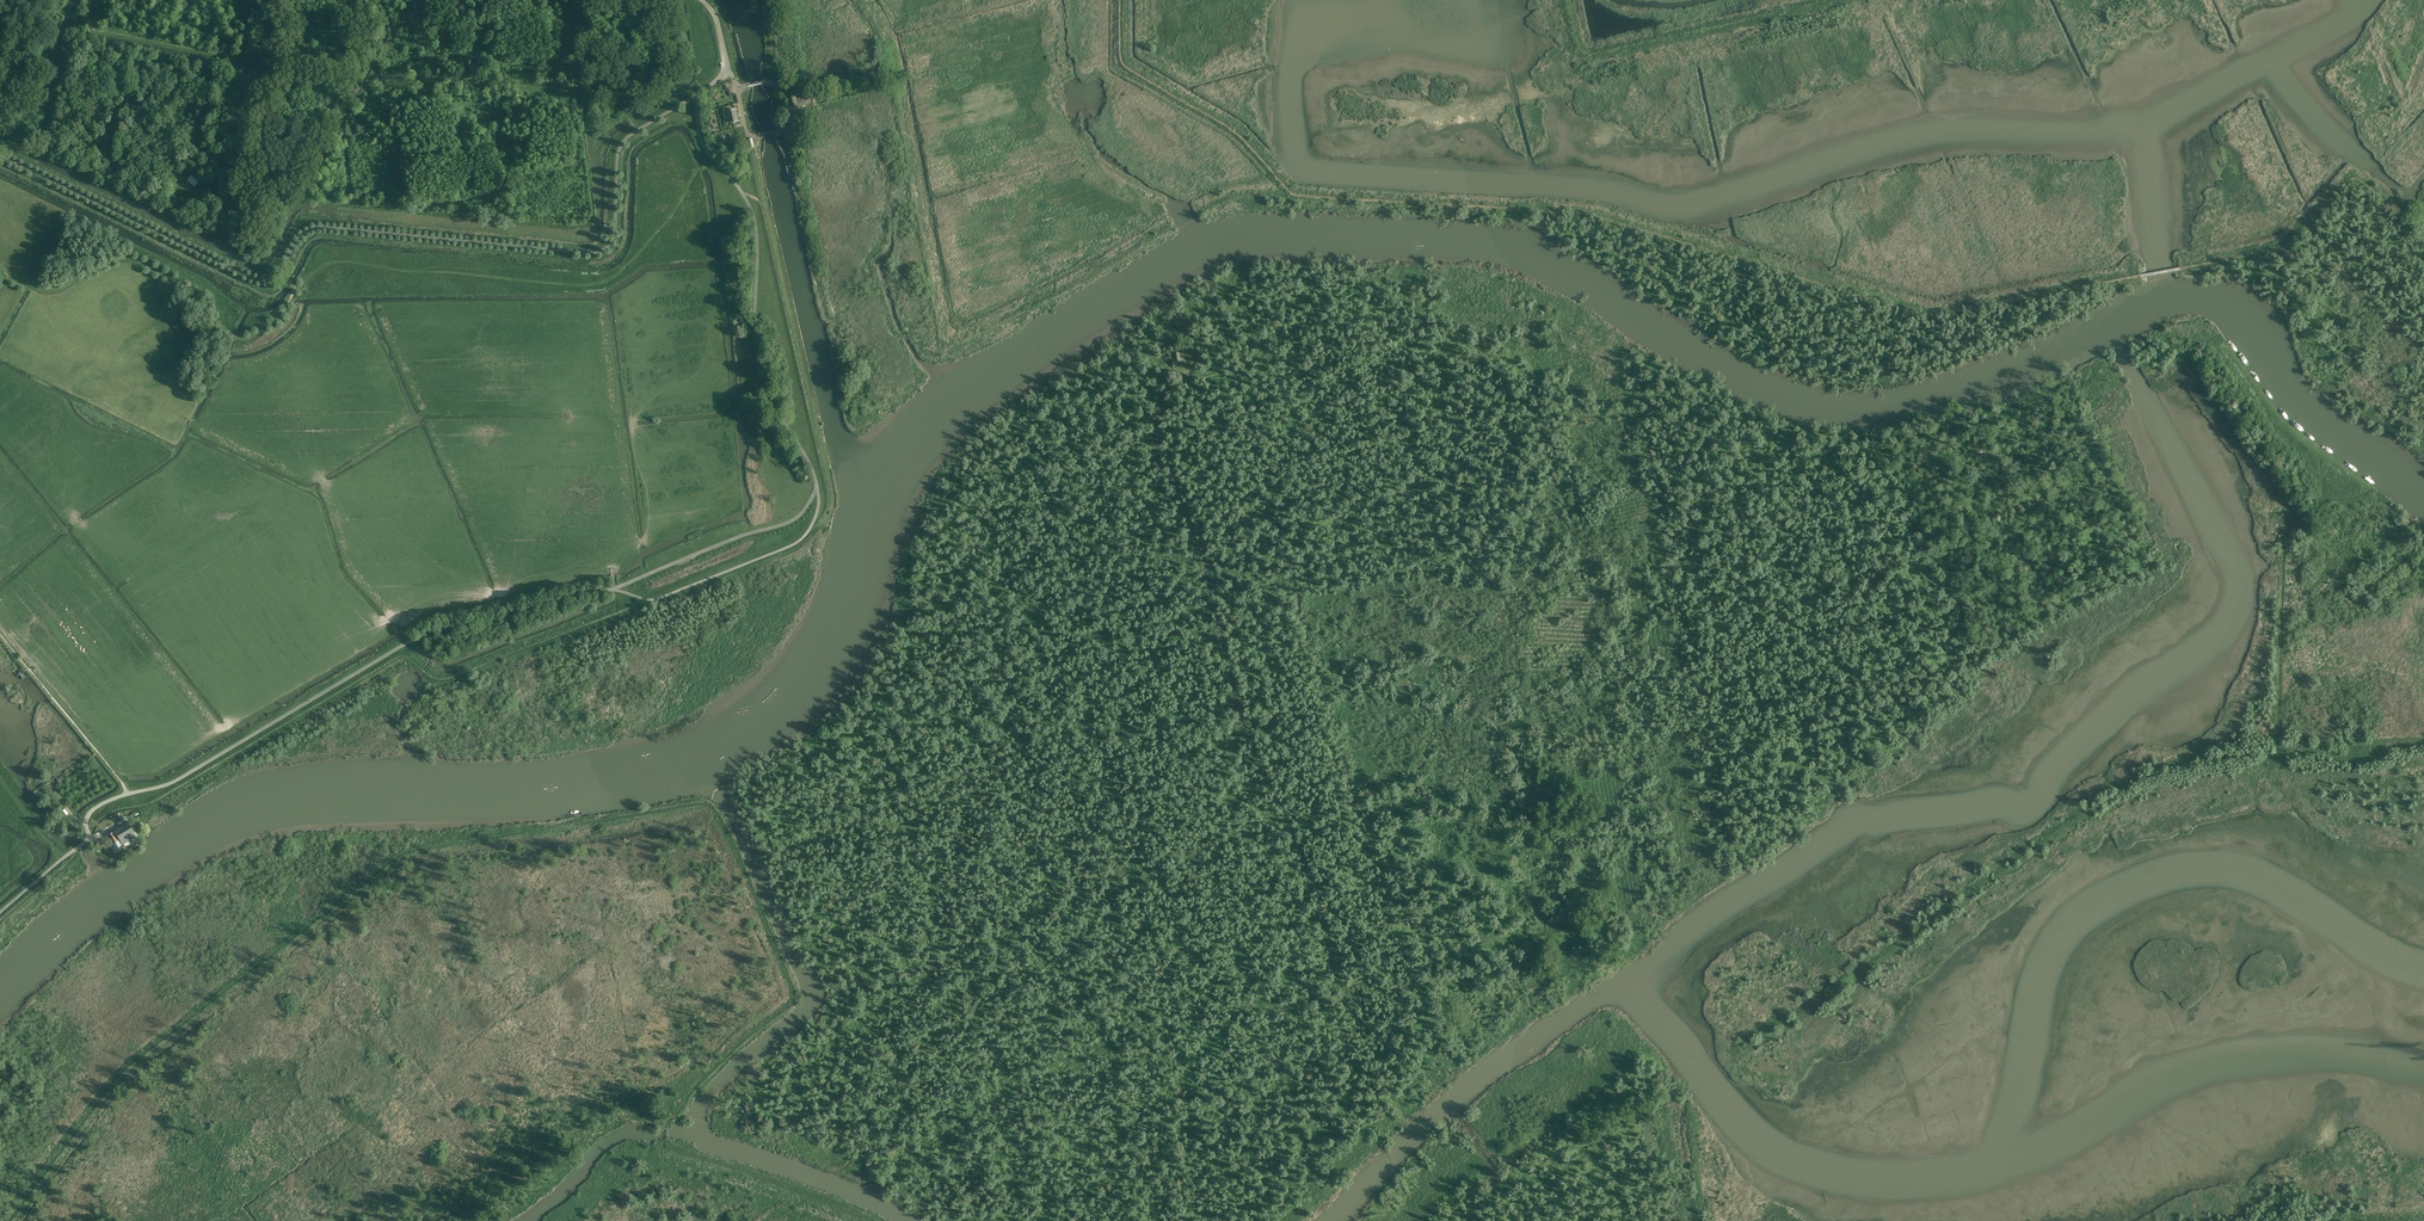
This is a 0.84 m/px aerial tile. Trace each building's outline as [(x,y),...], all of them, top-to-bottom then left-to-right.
[(717,101),(721,95),(717,92),(713,98),(717,101)] [(796,96),(788,98),(791,110),(798,109),(798,107),(810,104),(809,99),(809,97),(809,96),(807,96),(807,97),(806,97),(805,97),(799,98),(797,99),(796,96)] [(735,111),(728,112),(728,109),(723,110),(725,118),(729,117),(731,123),(737,122),(735,111)] [(20,672),(17,675),(22,680),(25,677),(23,675),(20,672)] [(63,775),(56,779),(59,784),(65,780),(63,775)] [(119,839),(121,842),(123,844),(135,837),(127,823),(114,831),(119,839)] [(121,842),(119,839),(118,839),(113,832),(107,836),(116,849),(122,845),(120,843),(121,842)]
